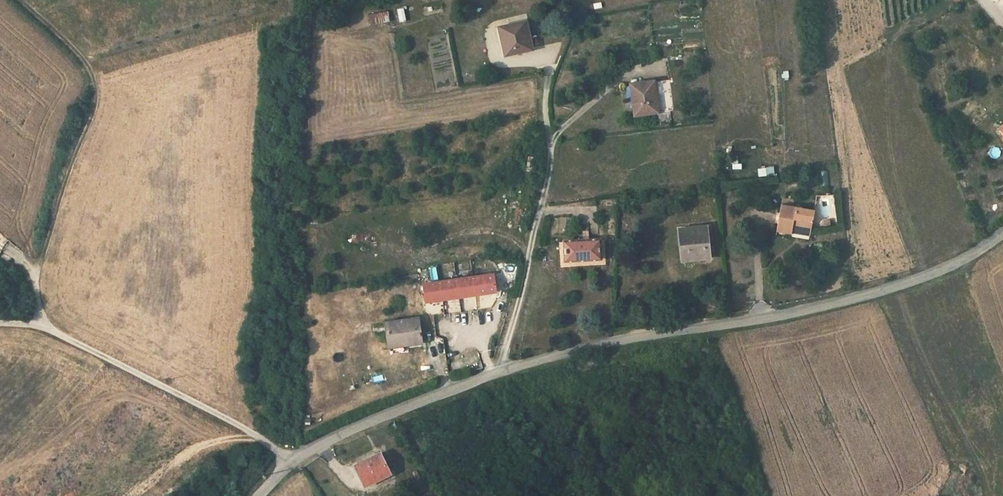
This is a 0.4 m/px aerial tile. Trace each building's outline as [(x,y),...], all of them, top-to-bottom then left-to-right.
[(397,22),(404,21),(403,7),(395,8),(397,22)] [(367,26),(389,22),(386,11),(365,15),(367,26)] [(527,22),(499,28),(504,56),(532,50),(527,22)] [(657,122),(671,121),(667,81),(632,86),(634,105),(632,105),(634,117),(656,114),(657,122)] [(961,89),(964,96),(972,94),(970,86),(961,89)] [(731,169),(741,169),(741,160),(731,160),(731,169)] [(756,168),(757,177),(773,175),(772,166),(756,168)] [(782,199),(781,205),(793,207),(794,203),(794,201),(782,199)] [(792,231),(810,234),(814,211),(800,208),(801,205),(794,203),(793,207),(781,205),(776,232),(791,235),(792,231)] [(706,228),(680,230),(684,261),(709,259),(706,228)] [(564,242),(564,261),(600,259),(599,240),(564,242)] [(422,275),(423,285),(457,280),(456,271),(422,275)] [(457,280),(423,285),(426,303),(495,293),(493,275),(457,280)] [(408,342),(409,345),(421,344),(418,319),(385,323),(388,345),(408,342)] [(478,355),(449,359),(450,370),(479,365),(478,355)] [(380,454),(374,457),(377,464),(383,461),(380,454)] [(377,464),(374,457),(356,466),(366,486),(390,474),(383,461),(377,464)]
